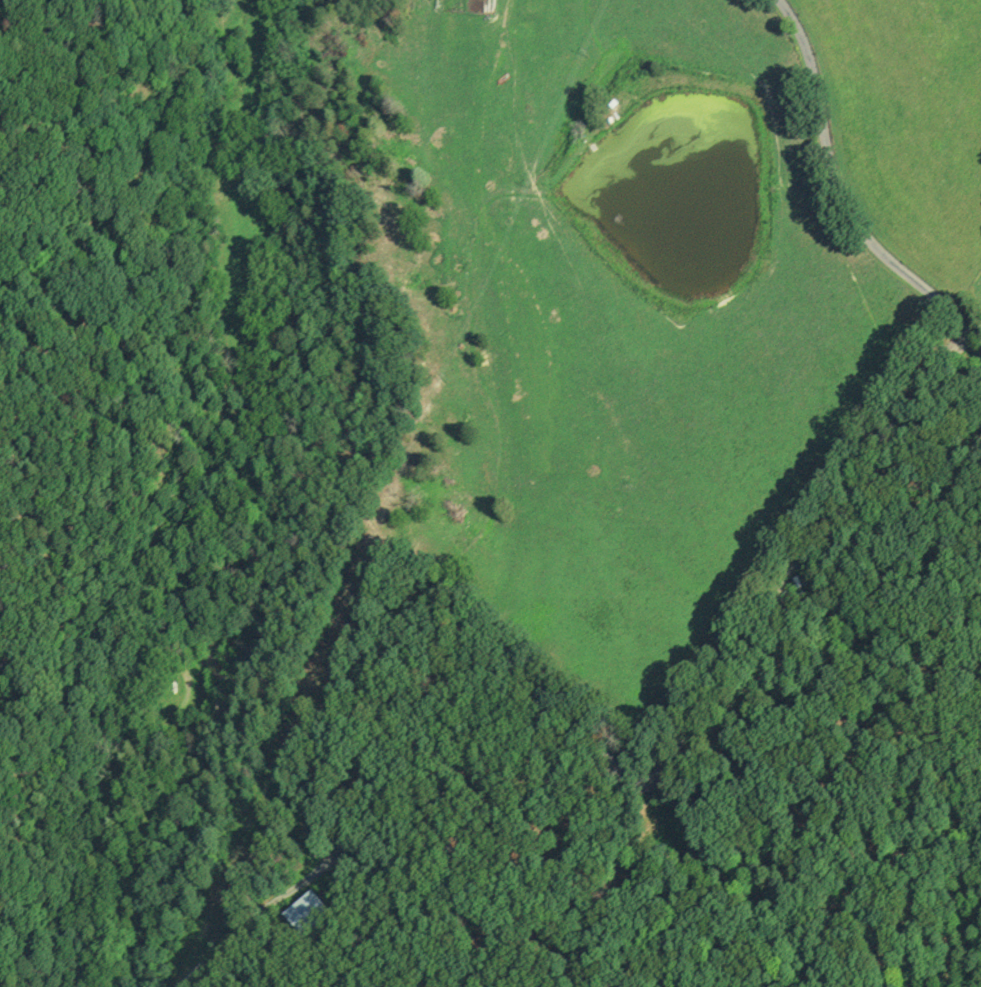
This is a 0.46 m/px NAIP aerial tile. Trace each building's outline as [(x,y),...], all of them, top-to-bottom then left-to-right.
[(284,920),(304,940),(330,914),(310,894),(284,920)]
